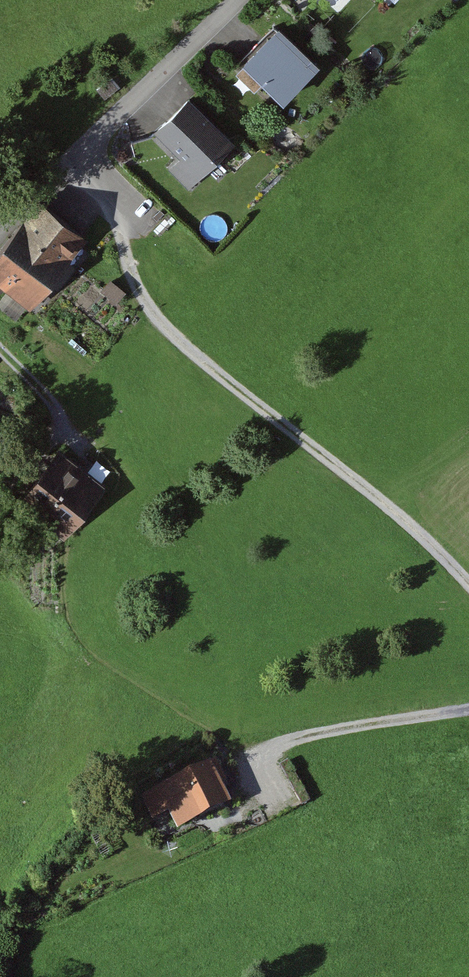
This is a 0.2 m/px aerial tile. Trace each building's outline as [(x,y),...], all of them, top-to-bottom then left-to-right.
[(319,20),(308,32),(317,40),(328,28),(319,20)] [(320,66),(279,27),(244,63),(246,65),(264,83),(285,103),(320,66)] [(70,65),(55,69),(58,80),(73,76),(70,65)] [(264,83),(246,65),(237,74),(255,92),(264,83)] [(112,77),(98,89),(107,99),(121,87),(112,77)] [(234,144),(188,98),(155,130),(175,150),(182,157),(171,168),(189,187),(234,144)] [(175,150),(155,130),(151,136),(131,141),(135,165),(165,159),(175,150)] [(39,200),(0,249),(0,283),(7,289),(28,305),(32,308),(87,237),(39,200)] [(110,277),(100,289),(116,303),(126,291),(110,277)] [(7,289),(0,298),(0,307),(17,320),(28,305),(7,289)] [(105,486),(59,450),(19,499),(65,536),(105,486)] [(212,764),(142,798),(153,820),(168,813),(178,833),(232,807),(212,764)]
